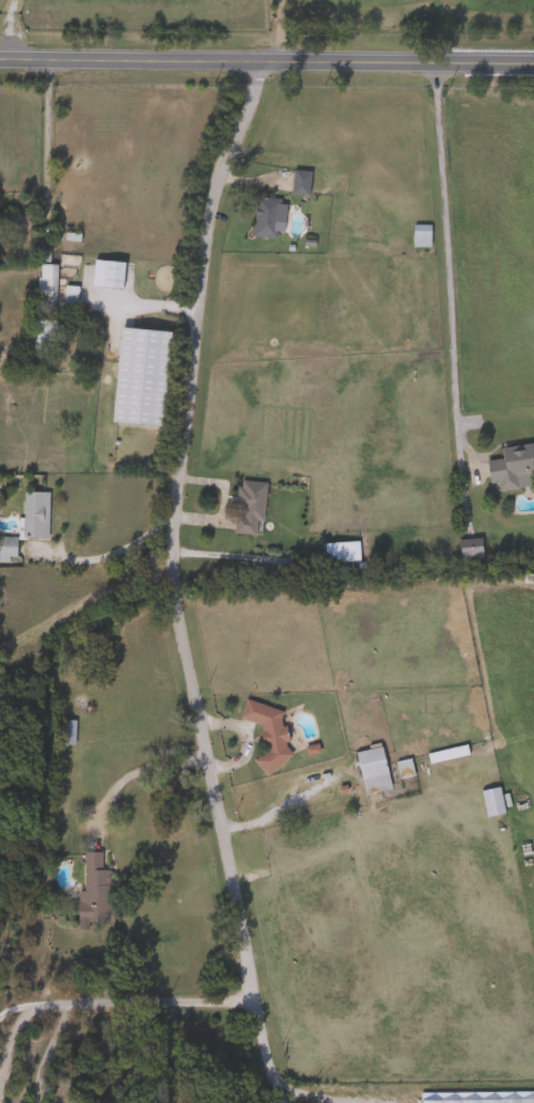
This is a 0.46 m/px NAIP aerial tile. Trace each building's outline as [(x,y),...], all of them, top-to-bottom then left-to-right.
[(312,194),(294,194),(294,171),(312,171),(312,194)] [(287,222),(281,221),(279,239),(255,236),(258,198),(288,200),(287,222)] [(413,247),(413,225),(431,225),(431,247),(413,247)] [(129,262),(128,288),(94,288),(95,260),(129,262)] [(79,310),(66,310),(67,286),(79,287),(79,310)] [(55,320),(55,353),(34,353),(34,320),(55,320)] [(169,428),(116,423),(124,328),(176,332),(169,428)] [(508,449),(533,445),(533,486),(496,492),(490,462),(509,460),(508,449)] [(236,534),(239,480),(267,483),(265,535),(236,534)] [(19,557),(0,557),(0,537),(22,537),(23,491),(50,492),(49,538),(20,538),(19,557)] [(486,555),(463,555),(463,539),(486,539),(486,555)] [(361,543),(361,564),(323,564),(323,543),(361,543)] [(295,715),(278,774),(258,767),(270,727),(242,718),(247,699),(295,715)] [(76,720),(76,742),(58,742),(59,720),(76,720)] [(394,790),(368,794),(359,751),(385,746),(394,790)] [(432,762),(431,754),(469,748),(469,756),(432,762)] [(402,779),(398,762),(413,759),(416,776),(402,779)] [(483,791),(503,787),(509,814),(487,818),(483,791)] [(112,869),(112,922),(76,922),(76,892),(84,892),(84,852),(103,852),(103,869),(112,869)]
